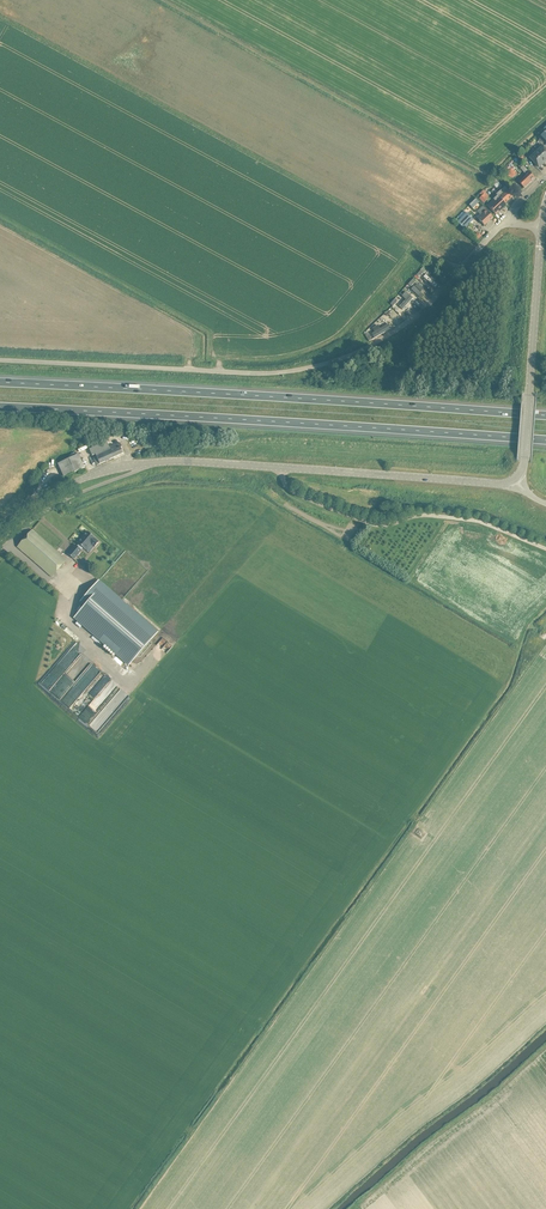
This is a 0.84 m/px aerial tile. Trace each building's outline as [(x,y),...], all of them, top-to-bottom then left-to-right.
[(545,161),(545,149),(543,146),(536,153),(531,158),(539,168),(545,161)] [(526,173),(529,171),(522,164),(519,166),(526,173)] [(517,175),(521,171),(515,166),(512,170),(517,175)] [(535,178),(530,172),(520,182),(524,188),(535,178)] [(495,215),(498,213),(506,205),(504,204),(512,197),(508,192),(504,188),(496,195),(497,196),(487,206),(491,211),(495,215)] [(483,204),(490,198),(486,193),(479,199),(483,204)] [(484,226),(493,217),(486,210),(477,218),(484,226)] [(467,213),(457,222),(464,229),(474,219),(467,213)] [(430,273),(428,275),(440,286),(442,283),(430,273)] [(425,279),(424,280),(429,285),(431,284),(435,287),(437,285),(425,276),(424,278),(425,279)] [(414,287),(411,290),(421,299),(424,296),(420,292),(423,289),(418,285),(415,288),(414,287)] [(406,300),(399,307),(402,310),(412,298),(406,292),(402,297),(406,300)] [(375,333),(372,334),(374,338),(391,329),(388,324),(380,329),(378,326),(372,329),(375,333)] [(106,441),(89,449),(92,456),(95,454),(96,457),(93,458),(96,465),(123,453),(121,448),(122,447),(120,443),(109,447),(106,441)] [(85,468),(78,454),(58,464),(64,477),(85,468)] [(52,577),(67,560),(32,530),(17,547),(52,577)] [(95,547),(99,542),(95,539),(95,538),(87,531),(77,543),(79,544),(77,546),(76,545),(68,554),(74,559),(82,550),(80,549),(82,547),(85,550),(91,544),(95,547)] [(68,544),(71,543),(68,539),(72,536),(70,533),(64,538),(68,544)] [(129,665),(157,632),(98,581),(81,601),(85,605),(74,617),(129,665)] [(161,640),(165,642),(171,634),(167,631),(161,640)] [(80,675),(64,694),(79,706),(85,699),(89,702),(94,696),(89,691),(93,686),(80,675)]
